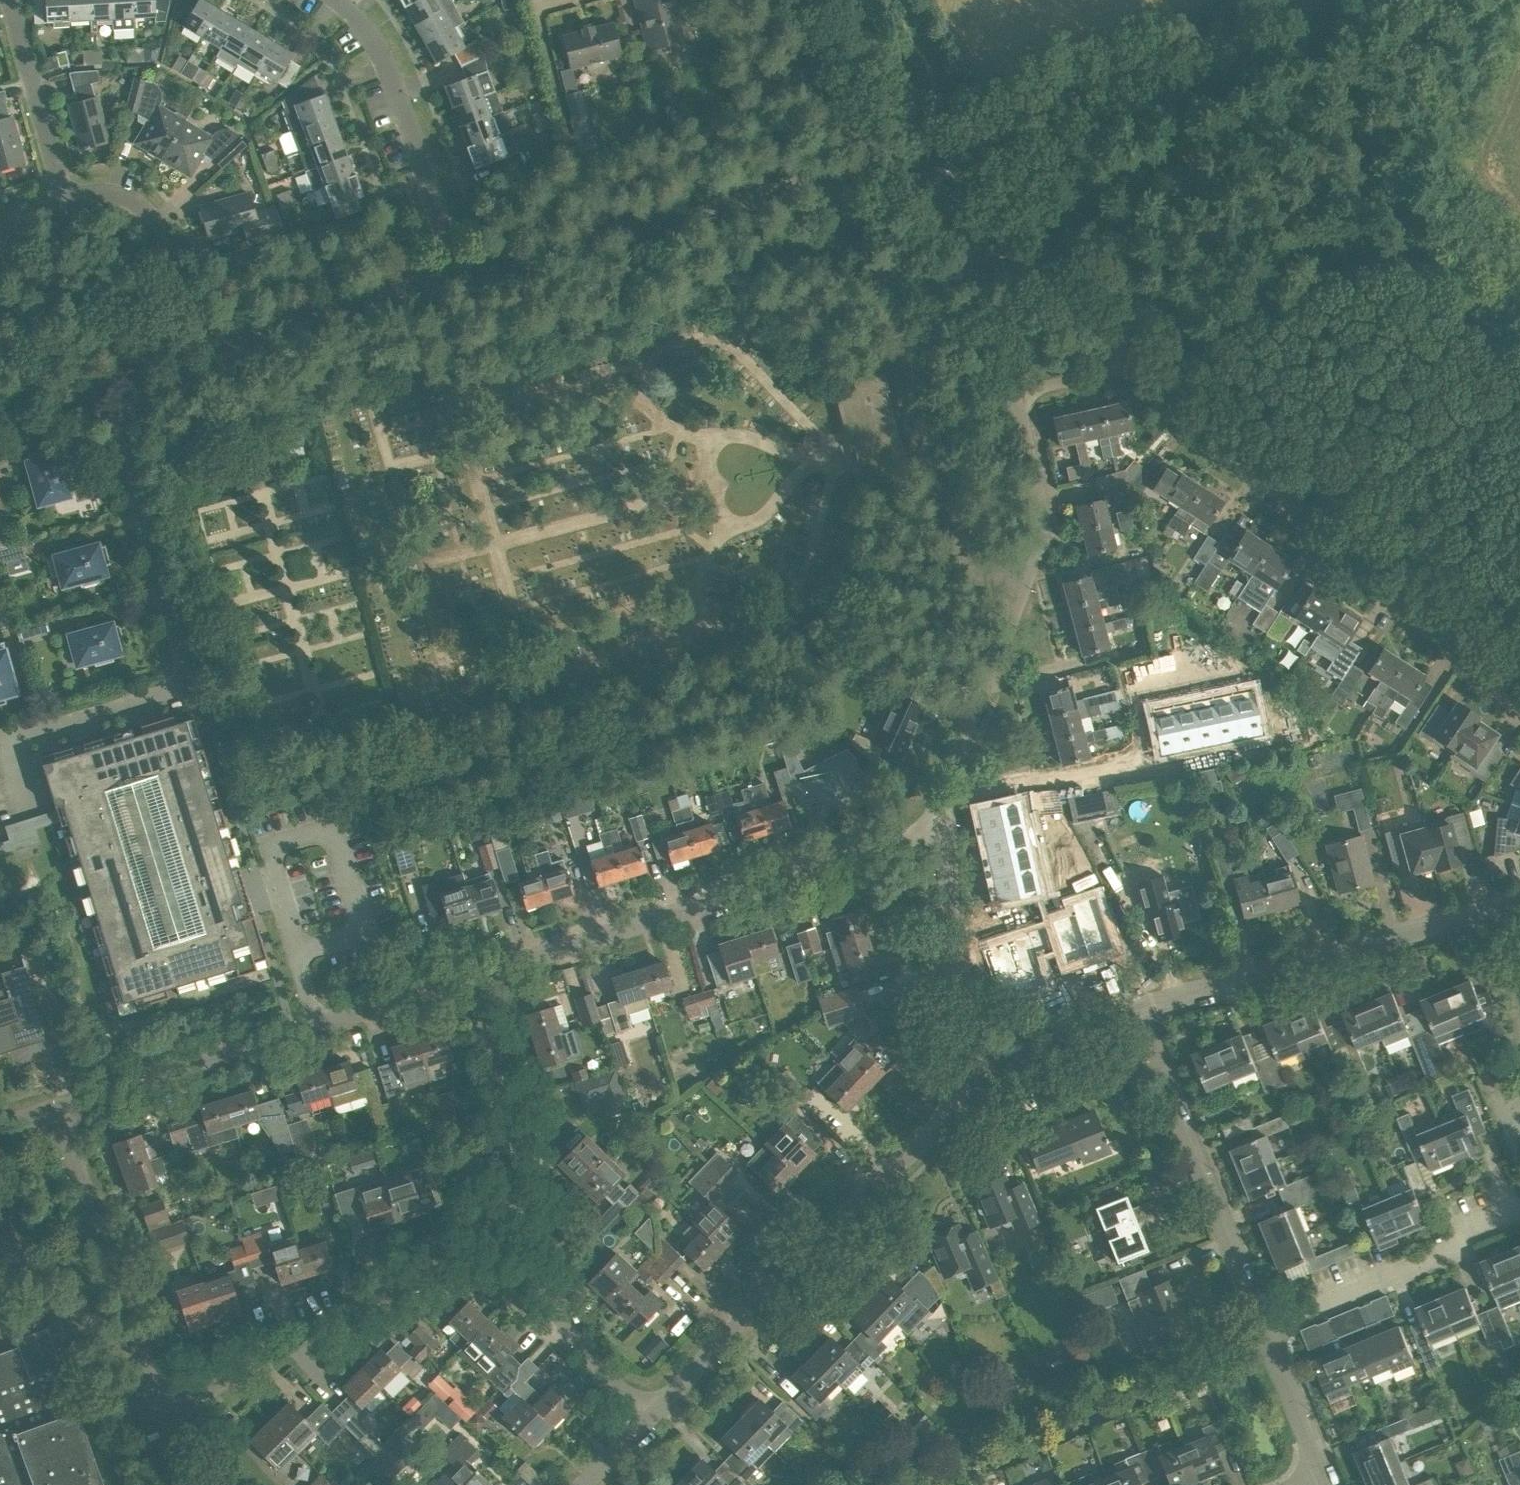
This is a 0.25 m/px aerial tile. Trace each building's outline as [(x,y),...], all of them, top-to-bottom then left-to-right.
[(68,0),(33,0),(35,23),(53,22),(53,28),(70,27),(70,21),(69,22),(68,0)] [(90,0),(68,0),(69,22),(70,21),(91,20),(90,0)] [(111,0),(90,0),(91,20),(91,33),(97,32),(97,25),(112,24),(111,0)] [(133,0),(111,0),(112,24),(113,29),(134,28),(134,18),(133,0)] [(134,18),(155,17),(155,22),(166,21),(170,0),(133,0),(134,18)] [(218,10),(202,0),(199,0),(183,26),(202,37),(218,10)] [(453,4),(451,0),(416,0),(403,7),(404,8),(405,7),(415,25),(453,4)] [(517,7),(515,0),(508,0),(501,2),(503,11),(517,7)] [(649,51),(685,41),(675,0),(635,0),(649,51)] [(426,44),(458,26),(464,23),(453,4),(415,25),(426,44)] [(221,49),(236,21),(218,10),(202,37),(221,49)] [(235,68),(237,64),(255,32),(236,21),(221,49),(216,57),(235,68)] [(620,56),(612,24),(593,29),(593,27),(582,30),(582,32),(563,36),(571,69),(587,65),(588,69),(592,72),(596,73),(601,72),(604,69),(606,65),(605,60),(620,56)] [(464,47),(461,42),(466,40),(458,26),(426,44),(436,63),(435,63),(435,64),(454,54),(460,66),(484,55),(476,40),(464,47)] [(255,75),(273,43),(255,32),(237,64),(255,75)] [(292,54),(273,43),(255,75),(269,83),(271,79),(287,88),(300,66),(290,60),(294,54),(293,53),(292,54)] [(136,62),(145,62),(144,47),(135,48),(136,62)] [(127,63),(136,62),(135,48),(126,48),(127,63)] [(84,65),(93,65),(92,50),(83,51),(84,65)] [(93,65),(102,64),(101,50),(92,50),(93,65)] [(59,67),(69,65),(66,51),(56,53),(56,56),(59,67)] [(495,91),(490,78),(487,70),(484,55),(460,66),(465,79),(444,87),(444,88),(445,87),(453,107),(495,91)] [(48,70),(59,67),(56,56),(45,59),(48,70)] [(181,73),(188,61),(179,56),(172,68),(181,73)] [(199,85),(207,72),(199,68),(191,80),(199,85)] [(522,81),(536,78),(534,69),(520,73),(522,81)] [(95,99),(92,84),(100,81),(97,70),(74,72),(69,73),(73,89),(78,103),(69,105),(81,149),(85,148),(85,150),(90,149),(89,147),(108,142),(97,98),(95,99)] [(207,89),(214,77),(207,72),(199,85),(207,89)] [(319,96),(314,83),(311,79),(314,77),(313,76),(282,101),(282,102),(284,100),(286,108),(282,110),(290,131),(297,128),(332,116),(324,95),(326,95),(325,94),(319,96)] [(171,113),(159,106),(161,99),(161,92),(157,86),(151,82),(134,78),(126,110),(138,114),(149,120),(135,143),(147,150),(148,154),(155,158),(158,157),(164,160),(187,118),(177,112),(171,113)] [(524,90),(538,86),(536,78),(522,81),(524,90)] [(6,102),(8,102),(5,90),(0,91),(0,166),(1,170),(24,164),(12,117),(10,118),(6,102)] [(236,107),(243,94),(236,90),(228,102),(236,107)] [(460,127),(503,111),(495,91),(453,107),(460,127)] [(576,92),(564,95),(571,123),(586,119),(579,91),(576,92)] [(244,111),(251,99),(243,94),(236,107),(244,111)] [(466,148),(511,132),(503,111),(460,127),(467,147),(466,147),(466,148)] [(533,123),(547,120),(545,111),(531,115),(533,123)] [(297,151),(310,147),(340,137),(332,116),(297,128),(290,131),(297,151)] [(212,138),(199,130),(198,124),(187,118),(164,160),(167,162),(168,166),(175,170),(178,169),(190,176),(204,153),(212,158),(222,169),(247,145),(236,134),(235,134),(230,130),(223,130),(216,132),(212,138)] [(535,132),(549,128),(547,120),(533,123),(535,132)] [(257,144),(271,139),(267,129),(254,134),(257,144)] [(525,168),(519,151),(511,132),(466,148),(474,169),(493,162),(498,175),(525,168)] [(305,172),(347,157),(340,137),(310,147),(297,151),(305,172)] [(264,163),(278,158),(275,150),(261,155),(264,163)] [(354,175),(347,157),(305,172),(312,191),(319,188),(355,175),(354,175)] [(267,171),(281,166),(278,158),(264,163),(267,171)] [(361,210),(356,199),(363,196),(355,175),(319,188),(325,203),(330,202),(336,219),(361,210)] [(279,203),(293,198),(290,190),(276,195),(279,203)] [(249,193),(201,206),(210,238),(245,228),(249,243),(282,234),(275,206),(254,212),(249,193)] [(282,212),(296,207),(293,198),(279,203),(282,212)] [(899,446),(884,393),(889,392),(883,371),(833,385),(851,450),(856,449),(858,457),(867,489),(908,478),(899,446)] [(1113,457),(1121,455),(1116,432),(1131,429),(1125,404),(1101,409),(1113,457)] [(1113,457),(1101,409),(1078,414),(1084,440),(1098,436),(1103,459),(1113,457)] [(1078,414),(1053,420),(1059,445),(1074,442),(1080,464),(1066,467),(1069,480),(1091,475),(1083,440),(1084,440),(1078,414)] [(292,457),(305,454),(300,439),(275,445),(279,461),(292,457)] [(47,449),(28,454),(36,482),(32,483),(38,506),(54,501),(53,498),(69,494),(66,480),(70,478),(65,459),(60,461),(58,452),(49,455),(47,449)] [(1119,485),(1133,481),(1133,480),(1143,467),(1134,460),(1125,470),(1117,472),(1119,485)] [(1136,493),(1141,492),(1154,476),(1143,467),(1133,480),(1133,481),(1136,493)] [(1178,479),(1165,470),(1153,489),(1180,506),(1167,525),(1175,531),(1202,489),(1181,475),(1178,479)] [(1097,490),(1111,487),(1119,485),(1117,472),(1094,478),(1097,490)] [(1114,499),(1136,493),(1133,481),(1119,485),(1111,487),(1114,499)] [(1203,533),(1222,502),(1202,489),(1175,531),(1180,534),(1183,536),(1190,524),(1203,533)] [(1083,531),(1109,524),(1103,500),(1076,507),(1083,531)] [(1118,522),(1133,518),(1131,509),(1116,513),(1118,522)] [(9,547),(1,516),(0,517),(0,550),(9,547)] [(1120,532),(1136,528),(1133,518),(1118,522),(1120,532)] [(1089,555),(1115,548),(1109,524),(1083,531),(1089,555)] [(1175,531),(1171,536),(1176,539),(1180,534),(1175,531)] [(1269,547),(1245,532),(1238,542),(1226,533),(1220,544),(1205,565),(1193,583),(1206,591),(1220,570),(1221,570),(1228,559),(1251,574),(1269,547)] [(1205,565),(1220,544),(1207,536),(1193,557),(1205,565)] [(27,557),(23,543),(9,547),(0,550),(0,564),(27,557)] [(76,549),(46,558),(51,578),(63,574),(66,587),(80,583),(81,588),(100,582),(99,578),(107,575),(105,566),(110,564),(105,545),(77,553),(76,549)] [(1275,589),(1292,563),(1269,547),(1251,574),(1252,574),(1245,586),(1244,585),(1236,597),(1260,612),(1252,624),(1264,632),(1277,612),(1265,604),(1275,589)] [(1093,592),(1089,576),(1063,583),(1069,607),(1118,594),(1115,586),(1093,592)] [(1236,597),(1244,585),(1236,580),(1228,592),(1236,597)] [(1318,632),(1335,605),(1312,591),(1295,617),(1318,632)] [(1076,631),(1102,624),(1098,610),(1120,604),(1118,594),(1069,607),(1076,631)] [(7,596),(0,598),(0,624),(2,631),(15,627),(16,629),(20,642),(50,633),(47,620),(16,628),(7,596)] [(1359,649),(1346,641),(1359,620),(1335,605),(1318,632),(1319,632),(1312,644),(1311,644),(1304,655),(1312,660),(1319,649),(1334,659),(1322,677),(1337,686),(1341,679),(1359,649)] [(1279,642),(1292,622),(1277,612),(1264,632),(1279,642)] [(1082,655),(1108,648),(1104,633),(1127,627),(1124,618),(1102,624),(1076,631),(1082,655)] [(90,628),(68,635),(72,651),(76,650),(80,666),(94,662),(95,667),(114,661),(113,657),(121,654),(119,645),(124,643),(119,624),(91,632),(90,628)] [(1304,655),(1311,644),(1303,638),(1296,650),(1304,655)] [(12,672),(4,642),(0,643),(0,705),(6,703),(5,698),(18,694),(12,672)] [(1375,707),(1403,663),(1382,650),(1368,672),(1381,680),(1375,689),(1374,688),(1366,701),(1375,707)] [(1233,663),(1226,665),(1228,676),(1236,675),(1233,663)] [(1408,702),(1410,698),(1424,677),(1403,663),(1375,707),(1376,707),(1372,713),(1381,718),(1393,700),(1404,707),(1394,722),(1405,729),(1418,708),(1408,702)] [(1226,665),(1218,666),(1220,678),(1228,676),(1226,665)] [(1340,706),(1362,672),(1351,665),(1329,698),(1340,706)] [(1194,671),(1186,673),(1189,684),(1197,683),(1194,671)] [(1186,673),(1179,674),(1181,686),(1189,684),(1186,673)] [(914,682),(897,675),(891,674),(882,695),(893,700),(873,743),(901,756),(923,708),(906,701),(914,682)] [(1167,677),(1159,678),(1161,690),(1169,688),(1167,677)] [(1074,702),(1070,686),(1044,693),(1050,717),(1116,700),(1114,690),(1096,695),(1096,696),(1074,702)] [(1250,691),(1230,696),(1239,736),(1259,731),(1250,691)] [(1230,696),(1210,700),(1219,741),(1239,736),(1230,696)] [(1102,714),(1119,710),(1116,700),(1050,717),(1056,741),(1082,734),(1079,720),(1102,714)] [(1210,700),(1190,705),(1199,745),(1219,741),(1210,700)] [(1478,717),(1457,702),(1450,712),(1438,704),(1420,732),(1433,741),(1433,740),(1453,753),(1454,753),(1478,717)] [(1190,705),(1171,709),(1180,750),(1199,745),(1190,705)] [(1171,709),(1150,714),(1160,754),(1180,750),(1171,709)] [(1126,723),(1133,721),(1130,712),(1124,713),(1126,723)] [(173,718),(173,716),(141,726),(143,734),(134,737),(131,729),(40,757),(57,811),(24,821),(6,827),(11,840),(0,844),(0,854),(38,842),(34,828),(59,821),(61,826),(69,824),(72,835),(64,837),(70,856),(78,854),(81,865),(73,867),(79,886),(87,884),(90,895),(83,897),(88,916),(96,913),(100,924),(92,927),(98,946),(105,943),(109,954),(101,957),(107,976),(115,973),(118,984),(110,987),(116,1005),(134,1000),(136,1008),(169,998),(166,990),(176,987),(178,995),(269,966),(249,901),(239,867),(231,870),(228,859),(236,857),(230,838),(222,840),(219,829),(227,827),(221,808),(213,810),(210,799),(217,797),(212,778),(204,780),(200,769),(208,767),(203,748),(195,751),(191,740),(199,737),(193,718),(175,724),(173,718)] [(1484,779),(1503,751),(1491,743),(1498,734),(1477,720),(1479,717),(1478,717),(1454,753),(1453,753),(1451,755),(1472,769),(1471,770),(1484,779)] [(1107,737),(1105,728),(1082,734),(1056,741),(1063,764),(1089,757),(1085,743),(1107,737)] [(784,758),(798,751),(793,738),(779,745),(784,758)] [(868,789),(851,761),(853,760),(846,750),(824,761),(825,762),(804,772),(795,753),(784,759),(785,763),(786,768),(794,790),(807,784),(821,812),(868,789)] [(780,795),(795,791),(794,790),(786,768),(785,763),(774,767),(775,771),(773,771),(780,795)] [(1232,785),(1246,778),(1239,765),(1225,773),(1232,785)] [(1218,783),(1214,768),(1190,773),(1193,788),(1218,783)] [(1511,783),(1519,789),(1519,769),(1511,783)] [(760,784),(758,779),(751,782),(767,833),(790,826),(782,800),(771,804),(764,782),(760,784)] [(727,830),(739,826),(744,841),(767,833),(751,782),(743,784),(744,789),(740,790),(744,801),(732,803),(728,790),(715,794),(727,830)] [(588,788),(561,796),(567,817),(594,808),(588,788)] [(1371,827),(1361,788),(1333,795),(1338,812),(1353,808),(1358,830),(1371,827)] [(1073,823),(1120,813),(1115,790),(1068,799),(1073,823)] [(685,794),(676,796),(677,799),(680,808),(689,806),(685,794)] [(714,794),(706,797),(711,817),(719,815),(714,794)] [(561,815),(556,797),(539,802),(545,820),(561,815)] [(1392,809),(1389,797),(1372,801),(1375,814),(1392,809)] [(1017,798),(977,808),(983,831),(1022,821),(1017,798)] [(671,863),(695,856),(680,808),(677,799),(668,802),(678,834),(663,838),(671,863)] [(689,806),(680,808),(695,856),(718,848),(711,824),(696,828),(689,806)] [(1472,847),(1462,813),(1448,817),(1448,818),(1425,824),(1425,823),(1424,823),(1437,869),(1462,862),(1458,851),(1472,847)] [(636,842),(648,838),(640,815),(629,818),(636,842)] [(1519,820),(1499,818),(1495,854),(1496,854),(1519,847),(1519,819),(1519,820)] [(1022,821),(983,831),(988,853),(1027,843),(1022,821)] [(1297,854),(1283,830),(1277,821),(1265,829),(1271,838),(1286,861),(1297,854)] [(1437,869),(1424,823),(1401,830),(1401,829),(1386,833),(1395,865),(1408,861),(1411,873),(1435,866),(1436,869),(1437,869)] [(623,851),(617,828),(607,831),(622,878),(646,871),(638,846),(623,851)] [(599,885),(622,878),(607,831),(598,834),(605,856),(591,861),(599,885)] [(1339,892),(1368,884),(1361,855),(1365,853),(1361,837),(1327,846),(1339,892)] [(408,843),(394,847),(402,875),(416,871),(408,843)] [(1027,843),(988,853),(993,875),(1033,866),(1027,843)] [(486,870),(498,867),(491,844),(479,847),(486,870)] [(545,845),(533,849),(535,854),(547,850),(545,845)] [(507,849),(495,853),(497,860),(505,882),(517,878),(509,856),(507,849)] [(1225,849),(1211,853),(1218,879),(1231,876),(1234,889),(1235,889),(1243,917),(1271,910),(1263,880),(1262,880),(1260,872),(1248,876),(1246,867),(1231,871),(1225,849)] [(554,872),(547,850),(535,854),(549,901),(573,894),(565,869),(554,872)] [(526,908),(549,901),(535,854),(523,858),(529,880),(518,883),(526,908)] [(1271,910),(1298,902),(1290,874),(1291,873),(1288,864),(1274,868),(1276,876),(1263,880),(1271,910)] [(1033,866),(993,875),(999,898),(1038,889),(1033,866)] [(465,880),(463,872),(461,873),(474,916),(500,908),(491,878),(489,872),(465,880)] [(474,916),(461,873),(421,885),(430,916),(445,911),(449,924),(474,916)] [(1170,905),(1167,895),(1168,894),(1163,878),(1136,885),(1143,912),(1151,910),(1159,941),(1184,934),(1181,922),(1198,918),(1193,899),(1170,905)] [(1110,901),(1074,913),(1088,956),(1112,948),(1105,928),(1118,923),(1110,901)] [(837,929),(826,932),(831,948),(867,937),(858,910),(833,918),(837,929)] [(1074,913),(1038,925),(1046,947),(1057,944),(1064,964),(1088,956),(1074,913)] [(1031,944),(1008,952),(1022,995),(1046,987),(1034,951),(1046,947),(1038,925),(1026,929),(1031,944)] [(804,956),(821,950),(814,928),(797,933),(800,942),(804,956)] [(756,976),(771,971),(767,958),(778,954),(770,929),(744,937),(752,963),(756,976)] [(730,983),(756,976),(752,963),(744,937),(718,945),(720,950),(706,955),(716,987),(730,982),(730,983)] [(867,937),(831,948),(833,956),(832,956),(842,987),(873,977),(868,964),(875,961),(867,937)] [(796,963),(805,960),(803,956),(804,956),(800,942),(791,945),(796,963)] [(53,943),(38,948),(44,968),(60,964),(53,943)] [(1008,952),(972,964),(980,989),(992,985),(998,1003),(1022,995),(1008,952)] [(9,987),(8,987),(10,996),(0,999),(0,1052),(50,1037),(42,1013),(46,1012),(38,986),(35,987),(25,954),(23,955),(27,968),(5,974),(9,987)] [(645,995),(671,988),(663,962),(638,970),(645,995)] [(618,999),(607,1002),(607,1004),(616,1033),(632,1028),(627,1013),(649,1007),(645,995),(638,970),(612,978),(618,999)] [(1471,981),(1469,976),(1452,983),(1454,987),(1447,990),(1461,1027),(1486,1017),(1495,1039),(1507,1034),(1494,1002),(1483,1007),(1472,980),(1471,981)] [(855,988),(828,997),(833,1014),(844,1011),(847,1019),(864,1014),(855,988)] [(1391,994),(1389,989),(1373,996),(1375,1001),(1368,1003),(1382,1038),(1406,1029),(1392,994),(1391,994)] [(1439,994),(1437,989),(1420,995),(1422,1000),(1421,1001),(1432,1028),(1421,1032),(1440,1079),(1451,1074),(1439,1044),(1464,1034),(1461,1027),(1447,990),(1439,994)] [(709,1013),(718,1010),(712,990),(703,992),(706,1005),(709,1013)] [(591,992),(574,997),(583,1025),(600,1020),(591,992)] [(709,1015),(708,1013),(709,1013),(706,1005),(703,992),(683,999),(689,1018),(700,1015),(701,1017),(709,1015)] [(1361,1006),(1359,1001),(1343,1008),(1345,1013),(1344,1013),(1355,1041),(1344,1045),(1357,1077),(1368,1072),(1358,1048),(1382,1038),(1368,1003),(1361,1006)] [(569,1029),(561,1004),(526,1015),(534,1041),(571,1029),(569,1029)] [(607,1004),(597,1007),(601,1020),(601,1021),(606,1036),(616,1033),(607,1004)] [(1304,1052),(1330,1042),(1315,1006),(1290,1016),(1304,1052)] [(1281,1019),(1279,1014),(1262,1021),(1274,1053),(1264,1057),(1277,1089),(1288,1084),(1279,1062),(1304,1052),(1290,1016),(1281,1019)] [(542,1066),(568,1058),(580,1054),(571,1029),(534,1041),(542,1066)] [(1243,1035),(1241,1031),(1224,1037),(1226,1042),(1219,1045),(1233,1080),(1256,1071),(1265,1093),(1277,1089),(1264,1057),(1254,1061),(1243,1035)] [(429,1079),(446,1074),(442,1060),(451,1057),(443,1032),(417,1040),(429,1079)] [(1428,1083),(1440,1079),(1421,1032),(1409,1037),(1428,1083)] [(416,1083),(429,1079),(417,1040),(392,1048),(396,1061),(378,1067),(387,1096),(406,1091),(404,1083),(415,1079),(416,1083)] [(1208,1090),(1233,1080),(1219,1045),(1194,1055),(1208,1090)] [(1345,1081),(1357,1077),(1344,1045),(1333,1050),(1345,1081)] [(864,1090),(882,1071),(863,1052),(845,1072),(864,1090)] [(322,1070),(330,1095),(333,1107),(366,1096),(370,1108),(376,1106),(383,1126),(392,1123),(386,1102),(381,1104),(370,1067),(352,1073),(348,1062),(322,1070)] [(845,1072),(836,1064),(817,1083),(826,1091),(826,1092),(845,1110),(864,1090),(845,1072)] [(575,1081),(588,1076),(586,1068),(572,1072),(575,1081)] [(581,1100),(619,1088),(612,1069),(588,1076),(575,1081),(581,1100)] [(304,1103),(330,1095),(322,1070),(297,1078),(304,1103)] [(713,1078),(707,1085),(717,1094),(724,1087),(713,1078)] [(800,1085),(793,1078),(786,1085),(793,1092),(800,1085)] [(1401,1082),(1388,1087),(1392,1097),(1405,1091),(1401,1082)] [(804,1103),(809,1097),(799,1088),(794,1093),(804,1103)] [(1457,1162),(1482,1151),(1471,1125),(1482,1121),(1469,1089),(1458,1094),(1466,1115),(1442,1125),(1457,1162)] [(441,1118),(455,1115),(452,1106),(459,1104),(454,1090),(434,1096),(441,1118)] [(251,1092),(226,1099),(234,1124),(256,1118),(281,1152),(294,1148),(287,1125),(279,1097),(255,1105),(251,1092)] [(795,1111),(804,1103),(794,1093),(786,1102),(795,1111)] [(157,1099),(142,1105),(145,1115),(161,1109),(157,1099)] [(238,1138),(234,1124),(226,1099),(200,1107),(207,1132),(208,1132),(212,1145),(238,1138)] [(637,1118),(648,1114),(644,1101),(632,1104),(637,1118)] [(1109,1151),(1094,1113),(1052,1130),(1052,1127),(1025,1138),(1038,1170),(1079,1153),(1082,1162),(1109,1151)] [(1418,1135),(1409,1113),(1396,1118),(1410,1150),(1421,1145),(1432,1172),(1457,1162),(1442,1125),(1418,1135)] [(796,1172),(815,1153),(814,1151),(824,1141),(796,1114),(767,1144),(796,1172)] [(436,1130),(458,1124),(455,1115),(441,1118),(442,1120),(434,1123),(436,1130)] [(1242,1174),(1277,1160),(1268,1135),(1289,1127),(1285,1115),(1254,1128),(1258,1139),(1232,1149),(1233,1150),(1228,1152),(1234,1169),(1239,1167),(1242,1174)] [(1228,1137),(1254,1128),(1250,1117),(1224,1127),(1228,1137)] [(304,1120),(287,1125),(294,1148),(299,1165),(303,1163),(307,1160),(309,1157),(311,1153),(313,1148),(313,1144),(313,1140),(312,1135),(311,1131),(309,1128),(307,1125),(304,1122),(304,1120)] [(189,1146),(205,1141),(200,1123),(184,1128),(189,1146)] [(392,1123),(384,1125),(388,1136),(396,1134),(392,1123)] [(175,1151),(189,1146),(184,1128),(170,1133),(175,1151)] [(578,1182),(596,1163),(605,1155),(577,1128),(553,1152),(561,1161),(559,1163),(578,1182)] [(123,1169),(148,1161),(143,1147),(156,1143),(152,1131),(139,1135),(114,1144),(123,1169)] [(334,1160),(349,1154),(342,1139),(340,1141),(336,1144),(333,1148),(332,1152),(332,1156),(334,1159),(334,1160)] [(776,1192),(796,1172),(767,1144),(748,1163),(758,1173),(758,1174),(776,1192)] [(374,1162),(371,1151),(364,1152),(367,1164),(374,1162)] [(729,1180),(736,1172),(717,1153),(710,1161),(729,1180)] [(596,1163),(578,1182),(597,1201),(603,1195),(613,1204),(618,1199),(626,1207),(640,1192),(630,1182),(624,1188),(616,1181),(624,1173),(615,1165),(605,1155),(596,1163)] [(132,1195),(157,1186),(153,1175),(166,1171),(160,1156),(148,1161),(123,1169),(132,1195)] [(1247,1200),(1252,1198),(1252,1199),(1279,1188),(1283,1199),(1314,1187),(1309,1176),(1288,1185),(1277,1160),(1242,1174),(1245,1182),(1241,1184),(1247,1200)] [(710,1199),(729,1180),(710,1161),(691,1180),(710,1199)] [(1402,1235),(1427,1225),(1416,1198),(1427,1194),(1414,1163),(1404,1168),(1413,1190),(1388,1200),(1402,1235)] [(424,1166),(383,1179),(383,1180),(387,1195),(395,1220),(422,1212),(420,1208),(435,1203),(424,1166)] [(310,1172),(314,1184),(325,1180),(321,1169),(310,1172)] [(1009,1190),(1003,1177),(975,1189),(981,1201),(978,1202),(977,1206),(980,1213),(984,1215),(986,1214),(991,1226),(1001,1221),(1003,1225),(1007,1227),(1014,1224),(1017,1231),(1038,1222),(1022,1184),(1009,1190)] [(383,1180),(336,1194),(343,1218),(365,1211),(370,1227),(395,1220),(387,1195),(383,1180)] [(249,1181),(243,1182),(240,1187),(242,1194),(252,1191),(249,1181)] [(222,1186),(212,1189),(215,1201),(225,1198),(222,1186)] [(631,1226),(649,1207),(645,1203),(653,1193),(645,1186),(640,1192),(626,1207),(619,1215),(631,1226)] [(1271,1246),(1307,1231),(1297,1207),(1318,1198),(1314,1187),(1283,1199),(1288,1211),(1261,1221),(1271,1246)] [(1396,1243),(1394,1238),(1402,1235),(1388,1200),(1363,1210),(1354,1188),(1343,1192),(1356,1223),(1366,1218),(1377,1245),(1378,1245),(1380,1249),(1396,1243)] [(1138,1254),(1147,1251),(1125,1197),(1096,1209),(1118,1263),(1129,1258),(1138,1254)] [(148,1229),(168,1222),(170,1222),(162,1200),(141,1208),(148,1229)] [(720,1212),(710,1202),(693,1220),(722,1248),(740,1230),(721,1211),(720,1212)] [(155,1252),(189,1240),(181,1218),(170,1222),(168,1222),(169,1226),(148,1233),(155,1252)] [(703,1268),(722,1248),(693,1220),(681,1232),(691,1242),(684,1250),(703,1268)] [(963,1237),(957,1225),(928,1238),(945,1277),(955,1272),(957,1277),(961,1278),(969,1275),(975,1289),(996,1280),(975,1232),(963,1237)] [(1317,1256),(1307,1231),(1271,1246),(1281,1271),(1308,1261),(1313,1272),(1355,1255),(1350,1242),(1317,1256)] [(265,1247),(261,1232),(242,1238),(244,1245),(250,1266),(273,1259),(281,1283),(307,1275),(299,1250),(298,1250),(295,1238),(265,1247)] [(675,1269),(685,1259),(665,1241),(656,1251),(675,1269)] [(307,1275),(332,1267),(325,1242),(299,1250),(307,1275)] [(233,1273),(203,1282),(207,1295),(215,1320),(241,1312),(236,1299),(247,1296),(243,1284),(255,1281),(250,1266),(244,1245),(226,1251),(233,1273)] [(1508,1254),(1519,1283),(1519,1249),(1508,1254)] [(661,1284),(675,1269),(656,1251),(636,1272),(648,1284),(654,1277),(661,1284)] [(607,1301),(626,1281),(635,1271),(616,1253),(588,1282),(607,1301)] [(1138,1254),(1129,1258),(1132,1264),(1140,1260),(1138,1254)] [(1519,1301),(1519,1283),(1508,1254),(1481,1265),(1496,1300),(1497,1300),(1501,1309),(1519,1301)] [(933,1265),(924,1271),(930,1277),(939,1292),(944,1290),(933,1265)] [(1144,1269),(1117,1280),(1126,1302),(1137,1298),(1145,1318),(1134,1323),(1146,1350),(1190,1331),(1184,1316),(1180,1318),(1172,1299),(1176,1297),(1169,1281),(1152,1288),(1144,1269)] [(887,1278),(870,1296),(896,1321),(895,1322),(902,1329),(939,1292),(930,1277),(924,1271),(902,1293),(887,1278)] [(642,1297),(626,1281),(607,1301),(629,1321),(630,1320),(638,1328),(661,1304),(648,1292),(642,1297)] [(189,1329),(215,1320),(207,1295),(203,1282),(177,1291),(189,1329)] [(1093,1290),(1076,1296),(1084,1314),(1100,1308),(1093,1290)] [(1477,1316),(1466,1290),(1443,1299),(1457,1336),(1481,1326),(1489,1348),(1501,1343),(1488,1312),(1477,1316)] [(896,1321),(870,1296),(863,1304),(860,1301),(860,1300),(859,1300),(846,1313),(866,1331),(855,1342),(872,1360),(886,1346),(879,1339),(895,1322),(896,1321)] [(1434,1303),(1432,1298),(1415,1305),(1417,1309),(1416,1310),(1427,1336),(1416,1341),(1428,1372),(1440,1367),(1431,1346),(1457,1336),(1443,1299),(1434,1303)] [(460,1348),(487,1320),(468,1302),(450,1321),(459,1330),(451,1338),(460,1348)] [(1362,1319),(1377,1313),(1373,1303),(1359,1309),(1362,1319)] [(1501,1343),(1511,1339),(1499,1307),(1488,1312),(1501,1343)] [(1382,1326),(1381,1322),(1377,1313),(1362,1319),(1366,1328),(1374,1325),(1391,1370),(1392,1370),(1394,1374),(1416,1365),(1401,1328),(1389,1333),(1382,1326)] [(460,1348),(485,1372),(488,1375),(487,1377),(498,1387),(503,1381),(517,1367),(520,1364),(509,1354),(515,1348),(487,1320),(460,1348)] [(1320,1336),(1334,1330),(1330,1320),(1316,1326),(1320,1336)] [(426,1354),(437,1342),(418,1324),(407,1336),(416,1345),(426,1354)] [(1370,1378),(1386,1372),(1391,1370),(1374,1325),(1366,1328),(1368,1331),(1368,1341),(1357,1345),(1370,1378)] [(47,1328),(15,1339),(18,1347),(0,1353),(0,1484),(103,1484),(47,1328)] [(1332,1342),(1338,1339),(1334,1330),(1320,1336),(1324,1345),(1332,1342)] [(845,1353),(829,1337),(810,1357),(837,1382),(844,1388),(872,1360),(855,1342),(845,1353)] [(1073,1365),(1090,1358),(1082,1337),(1065,1344),(1073,1365)] [(1348,1387),(1336,1354),(1337,1353),(1332,1342),(1324,1345),(1324,1358),(1313,1363),(1326,1396),(1328,1395),(1330,1402),(1353,1393),(1350,1386),(1348,1387)] [(419,1361),(426,1354),(416,1345),(409,1352),(419,1361)] [(1348,1387),(1350,1386),(1370,1378),(1357,1345),(1337,1353),(1336,1354),(1348,1387)] [(380,1387),(396,1372),(399,1369),(380,1350),(362,1368),(380,1387)] [(814,1419),(827,1406),(820,1399),(837,1382),(810,1357),(792,1376),(804,1388),(794,1399),(814,1419)] [(520,1364),(517,1367),(503,1381),(551,1426),(570,1406),(551,1388),(541,1398),(524,1381),(528,1378),(527,1377),(536,1368),(526,1358),(520,1364)] [(570,1369),(564,1363),(558,1363),(553,1368),(553,1374),(559,1380),(566,1380),(570,1375),(570,1369)] [(361,1421),(369,1414),(361,1406),(380,1387),(362,1368),(342,1388),(350,1395),(340,1404),(344,1408),(336,1415),(333,1412),(332,1412),(346,1426),(345,1426),(361,1442),(371,1432),(361,1421)] [(429,1385),(444,1399),(453,1389),(439,1375),(429,1385)] [(532,1445),(551,1426),(503,1381),(498,1387),(508,1398),(499,1408),(506,1415),(503,1418),(532,1445)] [(450,1428),(460,1418),(434,1393),(410,1418),(422,1429),(435,1414),(450,1428)] [(410,1416),(419,1408),(411,1399),(402,1408),(410,1416)] [(488,1399),(478,1409),(486,1416),(495,1406),(488,1399)] [(771,1412),(758,1399),(739,1418),(772,1451),(802,1421),(781,1401),(771,1412)] [(346,1426),(332,1412),(322,1402),(311,1413),(313,1414),(306,1421),(288,1403),(269,1422),(298,1451),(324,1425),(335,1436),(345,1426),(346,1426)] [(468,1422),(477,1430),(482,1425),(483,1419),(476,1413),(468,1422)] [(1415,1415),(1408,1418),(1412,1429),(1419,1426),(1415,1415)] [(743,1481),(756,1468),(772,1451),(739,1418),(720,1438),(733,1450),(722,1461),(743,1481)] [(1365,1478),(1401,1465),(1391,1439),(1413,1431),(1412,1429),(1408,1418),(1376,1431),(1381,1443),(1355,1453),(1365,1478)] [(996,1421),(985,1427),(991,1439),(1003,1434),(996,1421)] [(1196,1480),(1221,1470),(1214,1454),(1228,1448),(1217,1421),(1200,1428),(1204,1437),(1182,1446),(1196,1480)] [(279,1470),(279,1469),(298,1451),(269,1422),(250,1441),(279,1470)] [(400,1430),(367,1467),(385,1484),(418,1447),(400,1430)] [(900,1437),(909,1446),(916,1439),(907,1430),(900,1437)] [(469,1463),(479,1451),(460,1433),(440,1453),(452,1464),(444,1472),(458,1484),(492,1484),(469,1463)] [(1169,1441),(1140,1453),(1150,1480),(1164,1474),(1168,1484),(1184,1484),(1196,1480),(1182,1446),(1172,1450),(1169,1441)] [(1512,1456),(1519,1453),(1519,1452),(1517,1445),(1509,1449),(1512,1456)] [(1502,1460),(1512,1456),(1509,1449),(1499,1453),(1502,1460)] [(1150,1480),(1140,1453),(1113,1464),(1117,1473),(1105,1477),(1108,1484),(1137,1484),(1150,1480)] [(1512,1456),(1502,1460),(1512,1484),(1519,1484),(1519,1475),(1512,1456)] [(699,1459),(681,1478),(688,1484),(739,1484),(743,1481),(722,1461),(712,1471),(699,1459)] [(1401,1465),(1365,1478),(1368,1484),(1409,1484),(1401,1465)] [(444,1472),(436,1480),(434,1477),(426,1484),(458,1484),(444,1472)] [(1091,1473),(1062,1484),(1108,1484),(1105,1477),(1095,1482),(1091,1473)] [(511,1484),(520,1484),(525,1480),(519,1474),(510,1484),(511,1484)] [(341,1476),(336,1477),(332,1481),(336,1484),(342,1484),(346,1481),(341,1476)]
